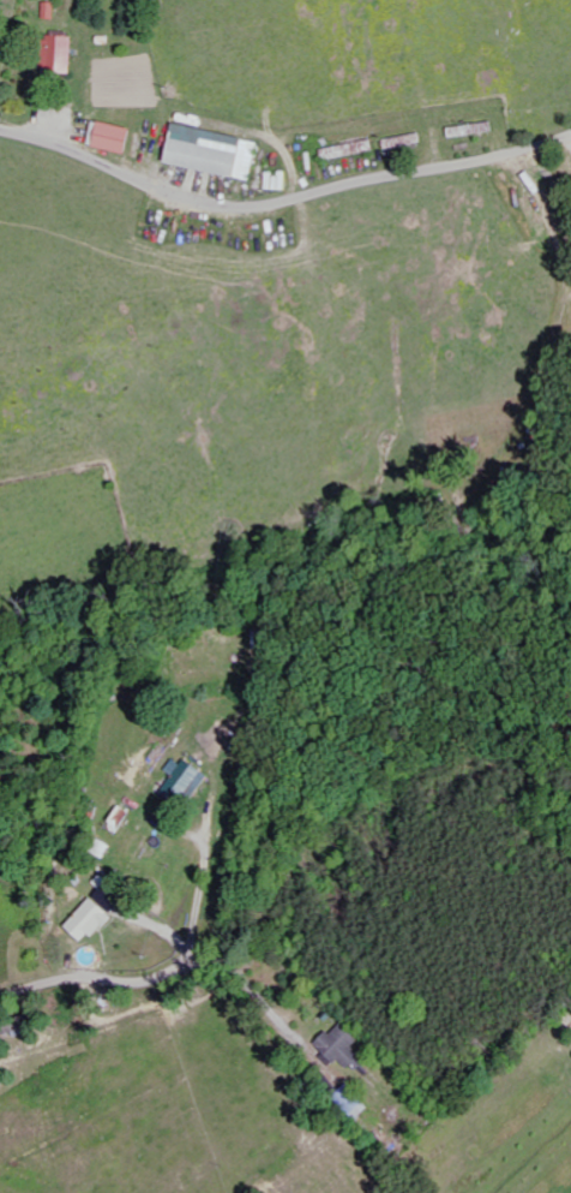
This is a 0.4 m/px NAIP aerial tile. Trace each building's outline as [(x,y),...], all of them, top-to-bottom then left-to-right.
[(60,20),(61,3),(49,3),(49,19),(60,20)] [(75,79),(81,39),(57,35),(51,75),(75,79)] [(133,155),(138,130),(100,122),(94,146),(133,155)] [(171,164),(255,181),(263,142),(179,125),(171,164)] [(196,788),(203,793),(214,776),(181,755),(170,771),(177,775),(166,793),(185,805),(196,788)] [(136,812),(125,805),(111,827),(122,834),(136,812)] [(105,889),(70,925),(89,943),(127,903),(113,890),(118,886),(106,875),(99,882),(105,889)] [(355,1069),(373,1049),(346,1024),(337,1033),(334,1030),(320,1044),(330,1053),(326,1057),(337,1067),(344,1060),(355,1069)]
